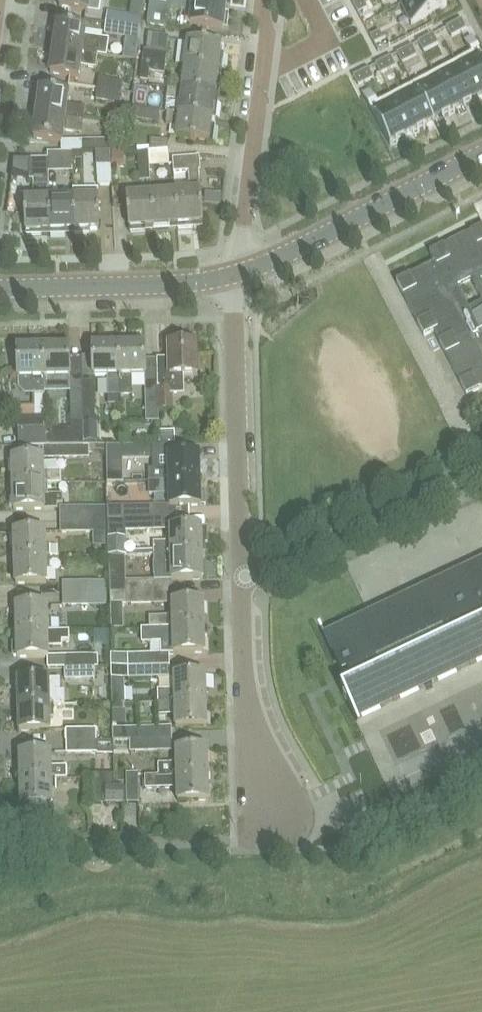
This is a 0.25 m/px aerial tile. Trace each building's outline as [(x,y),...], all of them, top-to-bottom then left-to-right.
[(88,0),(58,0),(57,6),(87,10),(88,0)] [(168,29),(169,19),(172,20),(181,12),(182,10),(190,11),(189,24),(228,29),(230,13),(227,12),(228,4),(195,0),(150,0),(146,26),(168,29)] [(401,5),(411,25),(447,6),(444,0),(411,0),(401,5)] [(354,6),(358,14),(368,9),(364,1),(354,6)] [(333,11),(346,45),(364,39),(351,4),(333,11)] [(107,10),(105,21),(129,24),(131,13),(107,10)] [(454,24),(459,33),(467,29),(462,20),(454,24)] [(129,24),(105,21),(104,32),(128,35),(129,24)] [(56,23),(52,48),(96,53),(105,55),(108,37),(83,34),(84,27),(56,23)] [(454,24),(446,28),(451,37),(459,33),(454,24)] [(374,44),(384,39),(380,32),(370,37),(374,44)] [(149,33),(146,49),(144,49),(143,60),(165,63),(169,36),(149,33)] [(431,48),(438,44),(433,34),(426,39),(431,48)] [(376,105),(369,92),(363,95),(390,148),(481,100),(481,59),(472,39),(465,42),(472,55),(430,77),(376,105)] [(418,43),(423,52),(431,48),(426,39),(418,43)] [(187,40),(184,65),(221,69),(224,45),(187,40)] [(409,59),(417,55),(412,46),(404,50),(409,59)] [(95,67),(96,53),(52,48),(49,73),(78,76),(79,65),(95,67)] [(409,59),(404,50),(397,54),(402,63),(409,59)] [(383,61),(388,70),(396,66),(391,57),(383,61)] [(164,73),(165,63),(143,60),(140,79),(148,80),(150,71),(164,73)] [(383,61),(375,65),(380,74),(388,70),(383,61)] [(184,65),(181,88),(218,92),(221,69),(184,65)] [(366,82),(373,78),(368,68),(361,72),(366,82)] [(322,83),(322,72),(302,72),(302,83),(322,83)] [(361,72),(353,76),(358,86),(366,82),(361,72)] [(97,87),(121,91),(123,80),(99,76),(97,87)] [(133,107),(146,108),(160,110),(161,99),(147,97),(148,87),(135,86),(133,107)] [(216,116),(218,92),(181,88),(168,86),(166,98),(180,100),(179,111),(216,116)] [(121,91),(97,87),(96,98),(120,102),(121,91)] [(66,103),(67,92),(38,88),(35,113),(64,116),(84,119),(85,106),(66,103)] [(160,110),(146,108),(133,107),(131,117),(158,121),(160,110)] [(177,123),(176,136),(213,140),(216,116),(179,111),(168,110),(166,122),(177,123)] [(31,136),(60,140),(62,130),(82,133),(84,119),(64,116),(35,113),(31,136)] [(96,150),(110,150),(117,149),(117,137),(82,138),(83,150),(96,150)] [(167,147),(148,149),(149,165),(169,163),(168,147),(167,147)] [(149,165),(148,149),(137,150),(139,179),(150,178),(149,165)] [(71,150),(61,151),(61,165),(72,165),(71,150)] [(112,183),(110,150),(96,150),(97,163),(96,163),(97,183),(112,183)] [(193,225),(202,225),(197,166),(199,166),(198,153),(172,154),(173,168),(187,167),(189,188),(175,189),(177,226),(178,229),(193,228),(193,225)] [(49,195),(48,159),(30,160),(30,163),(29,163),(29,179),(33,179),(33,196),(24,196),(25,236),(41,236),(41,233),(50,233),(49,195)] [(72,189),(72,194),(74,232),(75,232),(75,235),(90,234),(90,231),(98,231),(97,194),(97,188),(72,189)] [(152,213),(153,228),(177,226),(175,189),(151,191),(152,213)] [(145,229),(153,228),(152,213),(151,191),(127,193),(130,233),(145,231),(145,229)] [(65,232),(74,232),(72,194),(49,195),(50,233),(51,235),(65,235),(65,232)] [(430,253),(435,262),(396,282),(424,336),(434,332),(467,396),(481,388),(481,302),(469,309),(458,286),(471,280),(481,301),(481,226),(430,253)] [(118,345),(119,396),(133,395),(133,376),(145,375),(144,344),(143,344),(143,339),(130,339),(130,345),(118,345)] [(92,345),(93,376),(106,376),(107,396),(119,396),(118,345),(106,345),(106,340),(93,340),(93,345),(92,345)] [(43,346),(44,393),(56,393),(56,377),(70,377),(69,346),(68,346),(68,341),(55,341),(55,346),(43,346)] [(157,391),(157,409),(172,409),(172,394),(183,394),(183,375),(197,375),(196,343),(169,344),(169,359),(157,359),(157,391)] [(44,393),(43,346),(17,347),(18,377),(32,377),(32,394),(44,393)] [(83,422),(82,380),(70,381),(71,422),(83,422)] [(95,422),(94,393),(94,380),(82,380),(83,422),(95,422)] [(157,409),(157,391),(146,391),(146,410),(157,409)] [(49,434),(46,434),(45,420),(19,420),(20,447),(49,446),(49,434)] [(158,444),(174,444),(174,432),(158,432),(158,444)] [(106,458),(122,458),(152,457),(152,445),(105,447),(106,458)] [(59,458),(89,457),(89,446),(58,446),(59,458)] [(148,482),(200,481),(199,455),(168,455),(168,469),(148,469),(148,482)] [(12,458),(12,484),(48,484),(61,484),(61,471),(43,471),(43,457),(12,458)] [(106,474),(107,483),(121,482),(121,474),(106,474)] [(200,492),(200,481),(148,482),(148,494),(169,493),(169,507),(200,506),(200,505),(205,505),(205,492),(200,492)] [(48,495),(48,484),(12,484),(13,510),(57,509),(57,504),(62,504),(62,495),(48,495)] [(107,508),(107,519),(165,518),(165,506),(107,508)] [(60,520),(91,519),(90,508),(60,508),(60,520)] [(166,531),(165,518),(107,519),(107,539),(125,538),(125,532),(166,531)] [(61,532),(91,532),(91,519),(60,520),(61,532)] [(153,555),(202,555),(205,555),(205,543),(207,543),(207,528),(170,529),(170,542),(153,543),(153,555)] [(14,532),(14,558),(49,557),(49,545),(45,545),(45,532),(14,532)] [(171,581),(202,580),(202,555),(153,555),(153,568),(171,567),(171,581)] [(46,569),(49,569),(49,557),(14,558),(15,584),(46,583),(46,569)] [(352,682),(353,684),(341,689),(355,720),(481,660),(481,560),(470,566),(471,568),(462,572),(462,570),(369,614),(325,634),(343,674),(347,672),(348,674),(352,682)] [(126,592),(156,592),(156,580),(126,581),(126,592)] [(62,594),(92,593),(92,582),(62,582),(62,594)] [(127,605),(156,604),(156,592),(126,592),(127,605)] [(63,606),(92,606),(92,593),(62,594),(63,606)] [(188,628),(204,628),(203,602),(172,603),(172,617),(149,617),(150,629),(188,628)] [(16,606),(17,632),(51,631),(51,618),(47,618),(47,605),(16,606)] [(173,654),(205,653),(204,628),(188,628),(150,629),(150,641),(173,641),(173,654)] [(13,656),(17,656),(17,657),(48,656),(48,647),(62,646),(62,641),(69,641),(69,630),(51,631),(17,632),(17,643),(13,643),(13,656)] [(128,655),(128,667),(158,666),(158,654),(128,655)] [(64,656),(65,668),(94,667),(94,656),(64,656)] [(129,679),(159,678),(158,666),(128,667),(129,679)] [(65,680),(94,680),(94,667),(65,668),(65,680)] [(171,691),(171,703),(206,702),(205,676),(174,677),(174,691),(171,691)] [(18,680),(19,705),(53,705),(65,704),(64,691),(60,691),(60,679),(18,680)] [(206,702),(171,703),(158,703),(158,715),(175,715),(176,729),(207,728),(206,702)] [(50,717),(54,717),(53,705),(19,705),(19,732),(50,731),(50,717)] [(131,741),(172,740),(172,728),(114,729),(114,741),(131,741)] [(66,742),(96,742),(95,729),(66,730),(66,742)] [(172,740),(131,741),(131,753),(173,752),(172,740)] [(112,741),(96,742),(96,753),(113,753),(112,741)] [(67,754),(96,753),(96,742),(66,742),(67,754)] [(159,778),(208,776),(208,751),(177,751),(177,765),(159,765),(159,776),(159,778)] [(50,753),(20,754),(20,779),(55,779),(67,778),(67,766),(51,767),(50,753)] [(127,803),(139,803),(139,773),(127,774),(127,803)] [(90,804),(103,804),(102,774),(90,774),(90,804)] [(159,776),(146,777),(146,789),(178,789),(178,803),(209,802),(208,776),(159,778),(159,776)] [(52,791),(55,791),(55,779),(20,779),(21,823),(53,822),(52,791)] [(107,804),(123,804),(123,787),(106,788),(107,804)]
